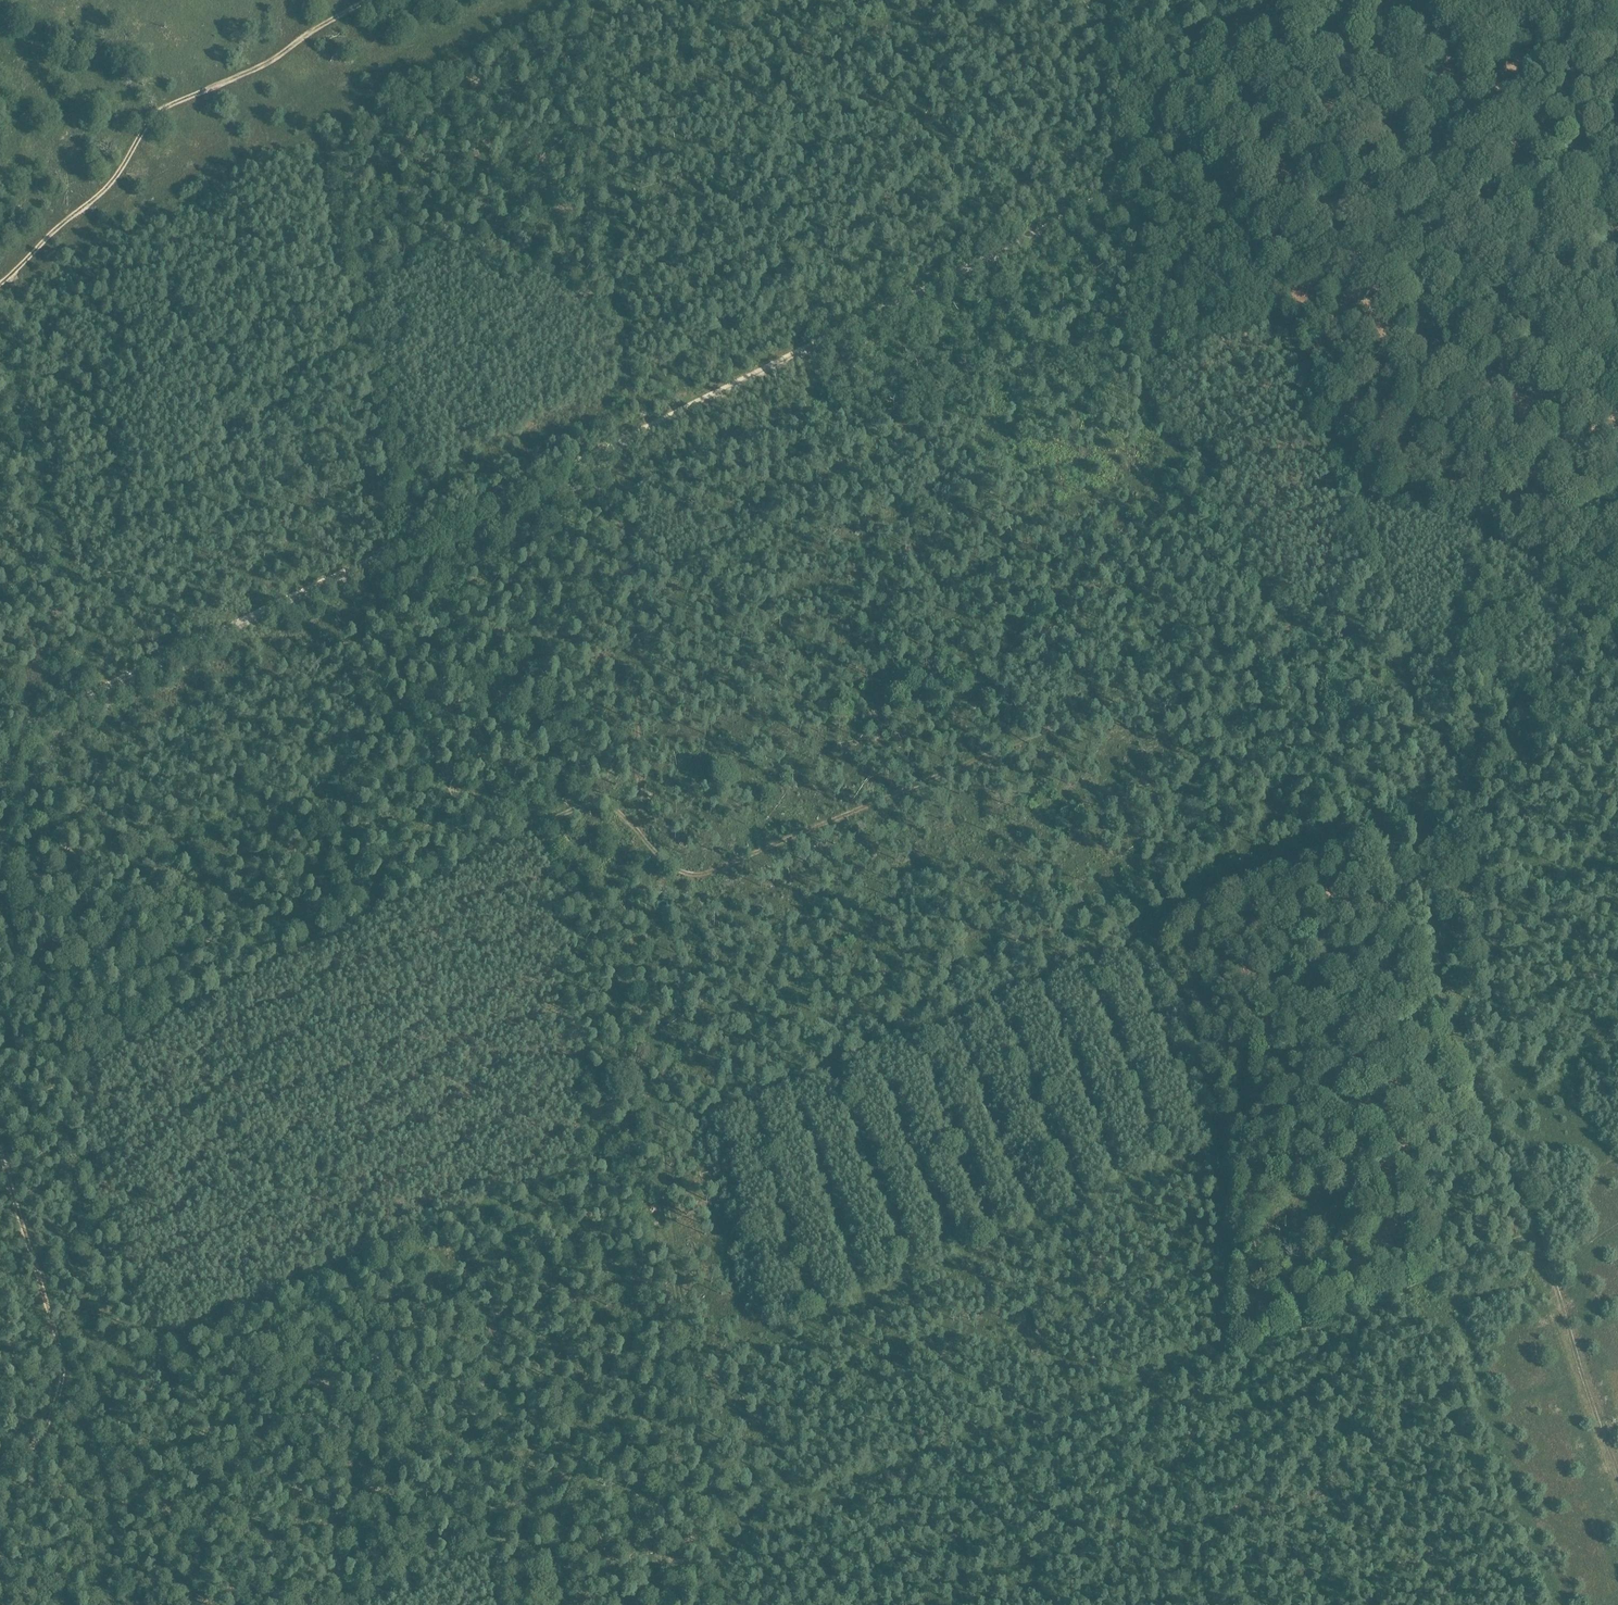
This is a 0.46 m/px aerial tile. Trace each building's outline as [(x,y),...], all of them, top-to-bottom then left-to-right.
[(809,353),(803,357),(808,363),(814,358),(809,353)]
